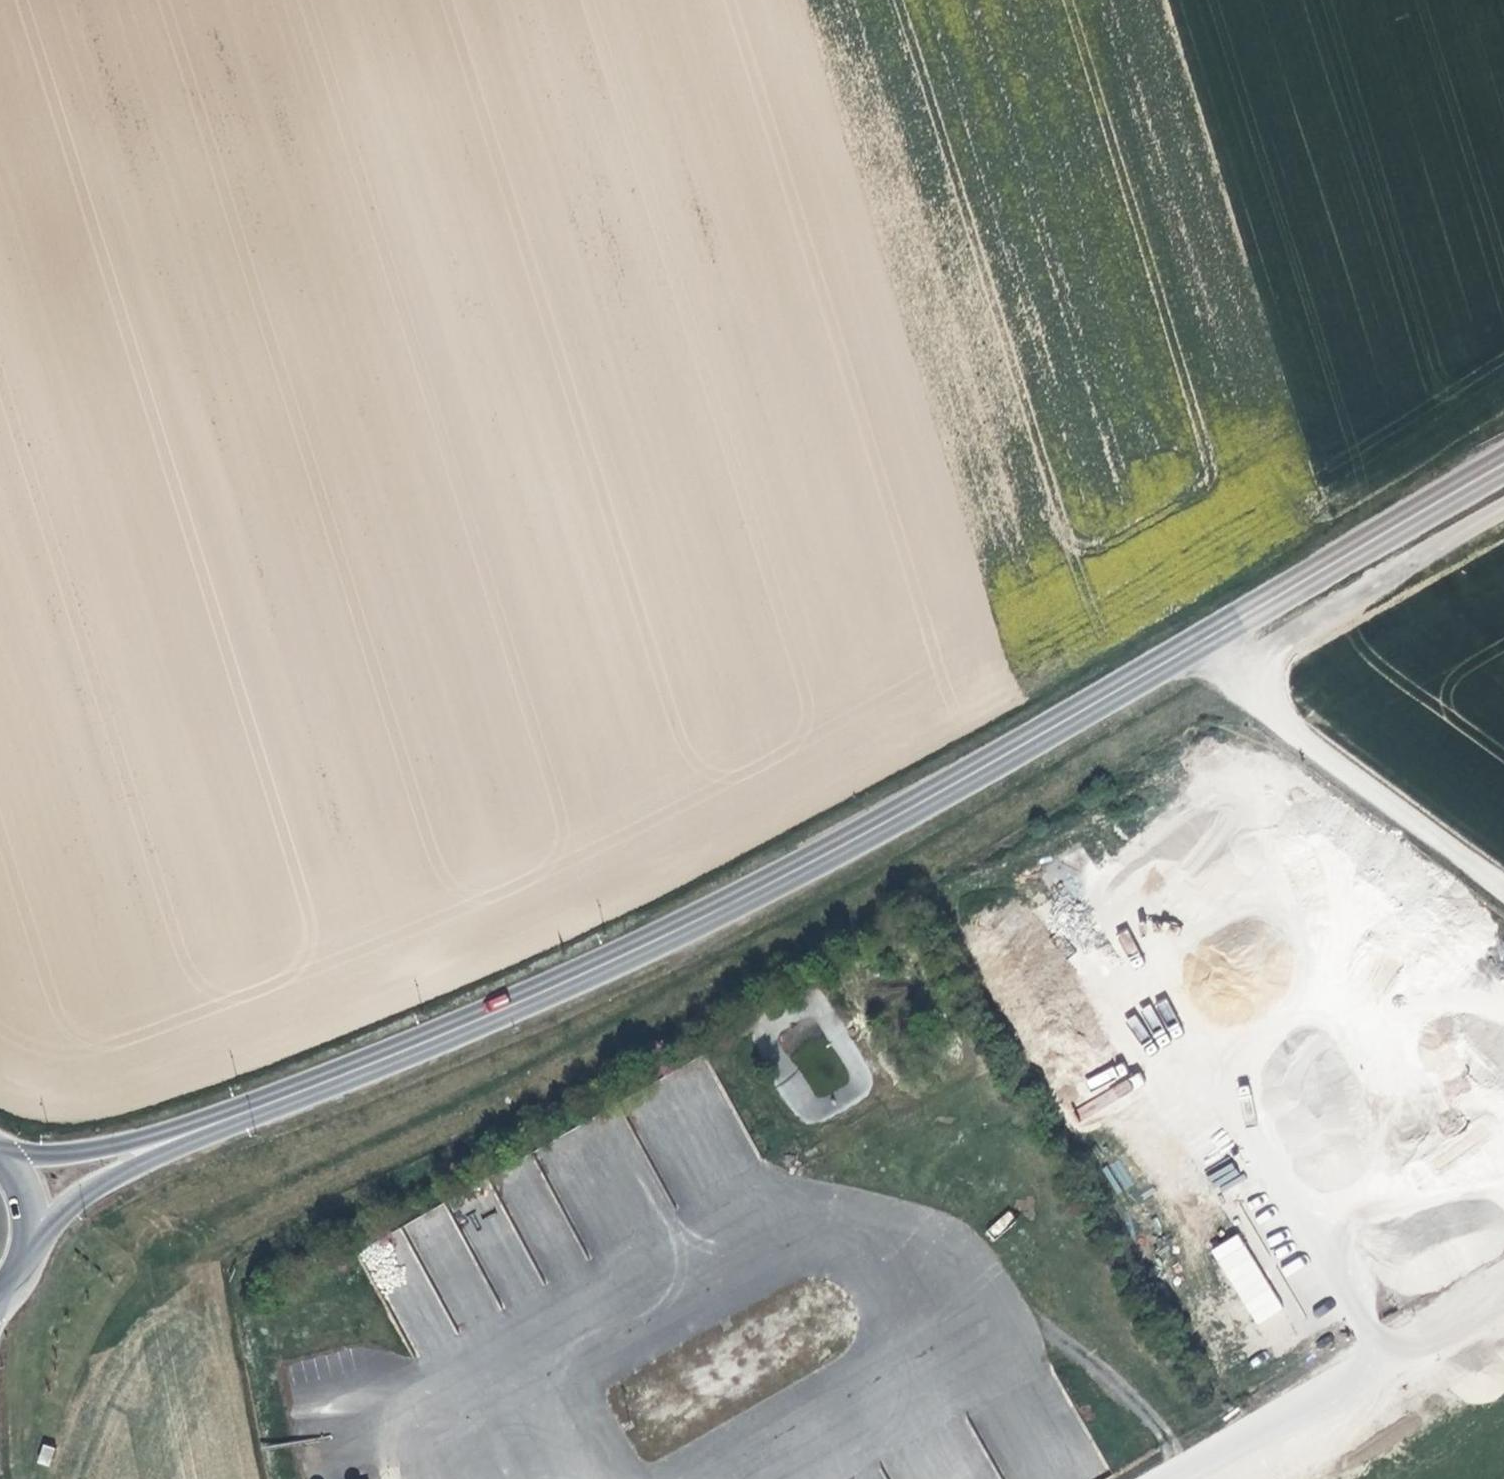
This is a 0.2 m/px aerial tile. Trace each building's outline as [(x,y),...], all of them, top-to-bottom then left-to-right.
[(1103,1168),(1116,1193),(1132,1185),(1119,1160),(1103,1168)] [(1238,1233),(1210,1250),(1257,1325),(1284,1308),(1238,1233)] [(44,1444),(38,1462),(50,1466),(56,1448),(44,1444)]
